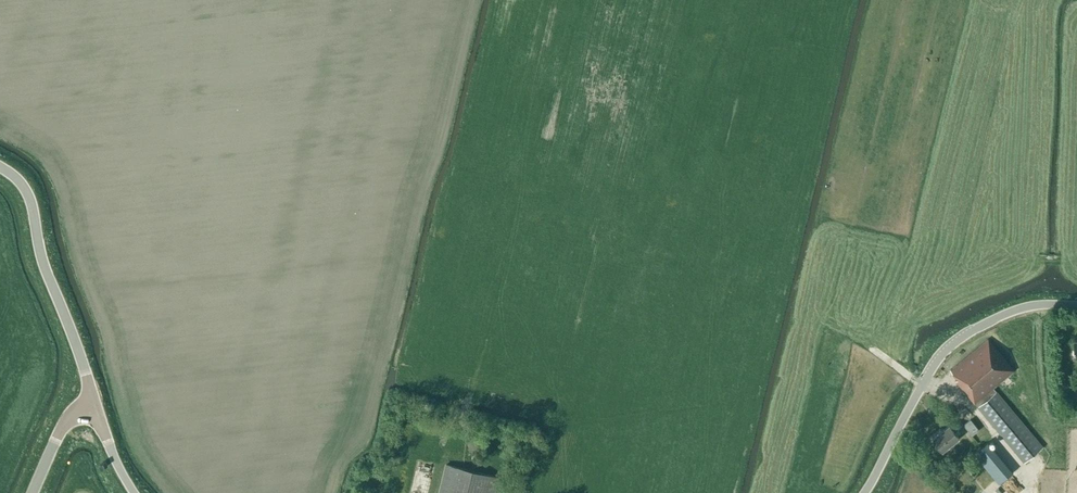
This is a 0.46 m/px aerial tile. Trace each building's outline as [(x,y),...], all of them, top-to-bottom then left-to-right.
[(978,407),(1024,463),(1043,447),(997,392),(994,388),(1006,378),(1005,376),(1013,370),(988,339),(950,371),(958,380),(956,382),(975,404),(978,407)] [(964,425),(972,435),(979,430),(971,419),(964,425)] [(959,438),(955,432),(961,427),(958,422),(951,427),(949,426),(932,439),(943,452),(959,438)] [(1013,473),(987,442),(974,453),(999,484),(1013,473)] [(499,477),(446,464),(439,492),(495,492),(499,477)]
